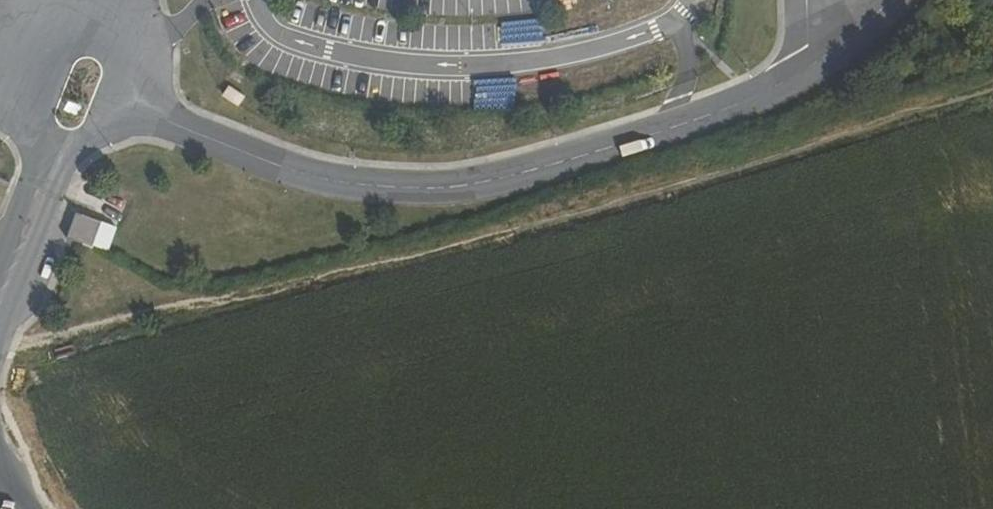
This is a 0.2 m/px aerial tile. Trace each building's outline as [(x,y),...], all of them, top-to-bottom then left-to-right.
[(93,246),(100,221),(76,214),(69,240),(93,246)]
